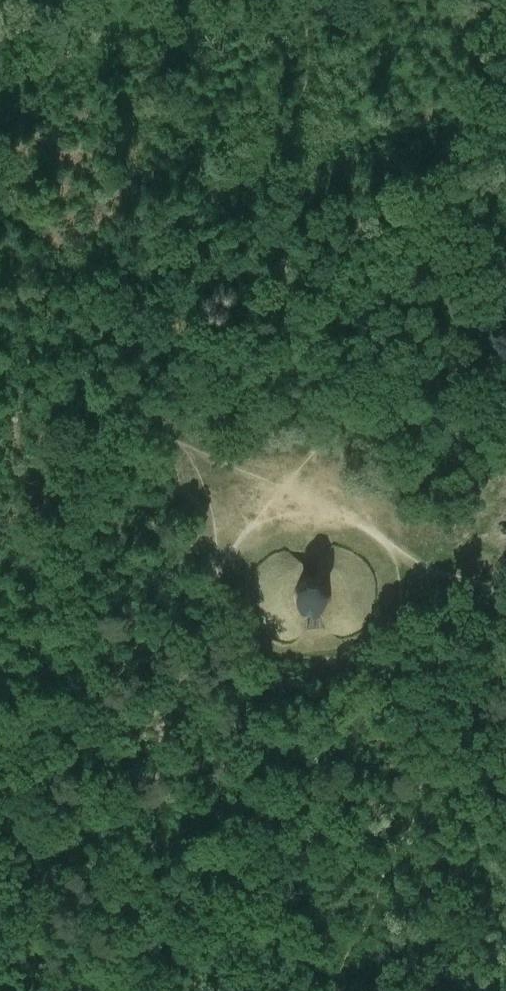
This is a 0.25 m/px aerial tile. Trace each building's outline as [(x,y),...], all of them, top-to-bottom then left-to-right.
[(299,590),(298,594),(302,609),(319,611),(327,603),(328,595),(321,583),(310,581),(305,583),(299,590)]
